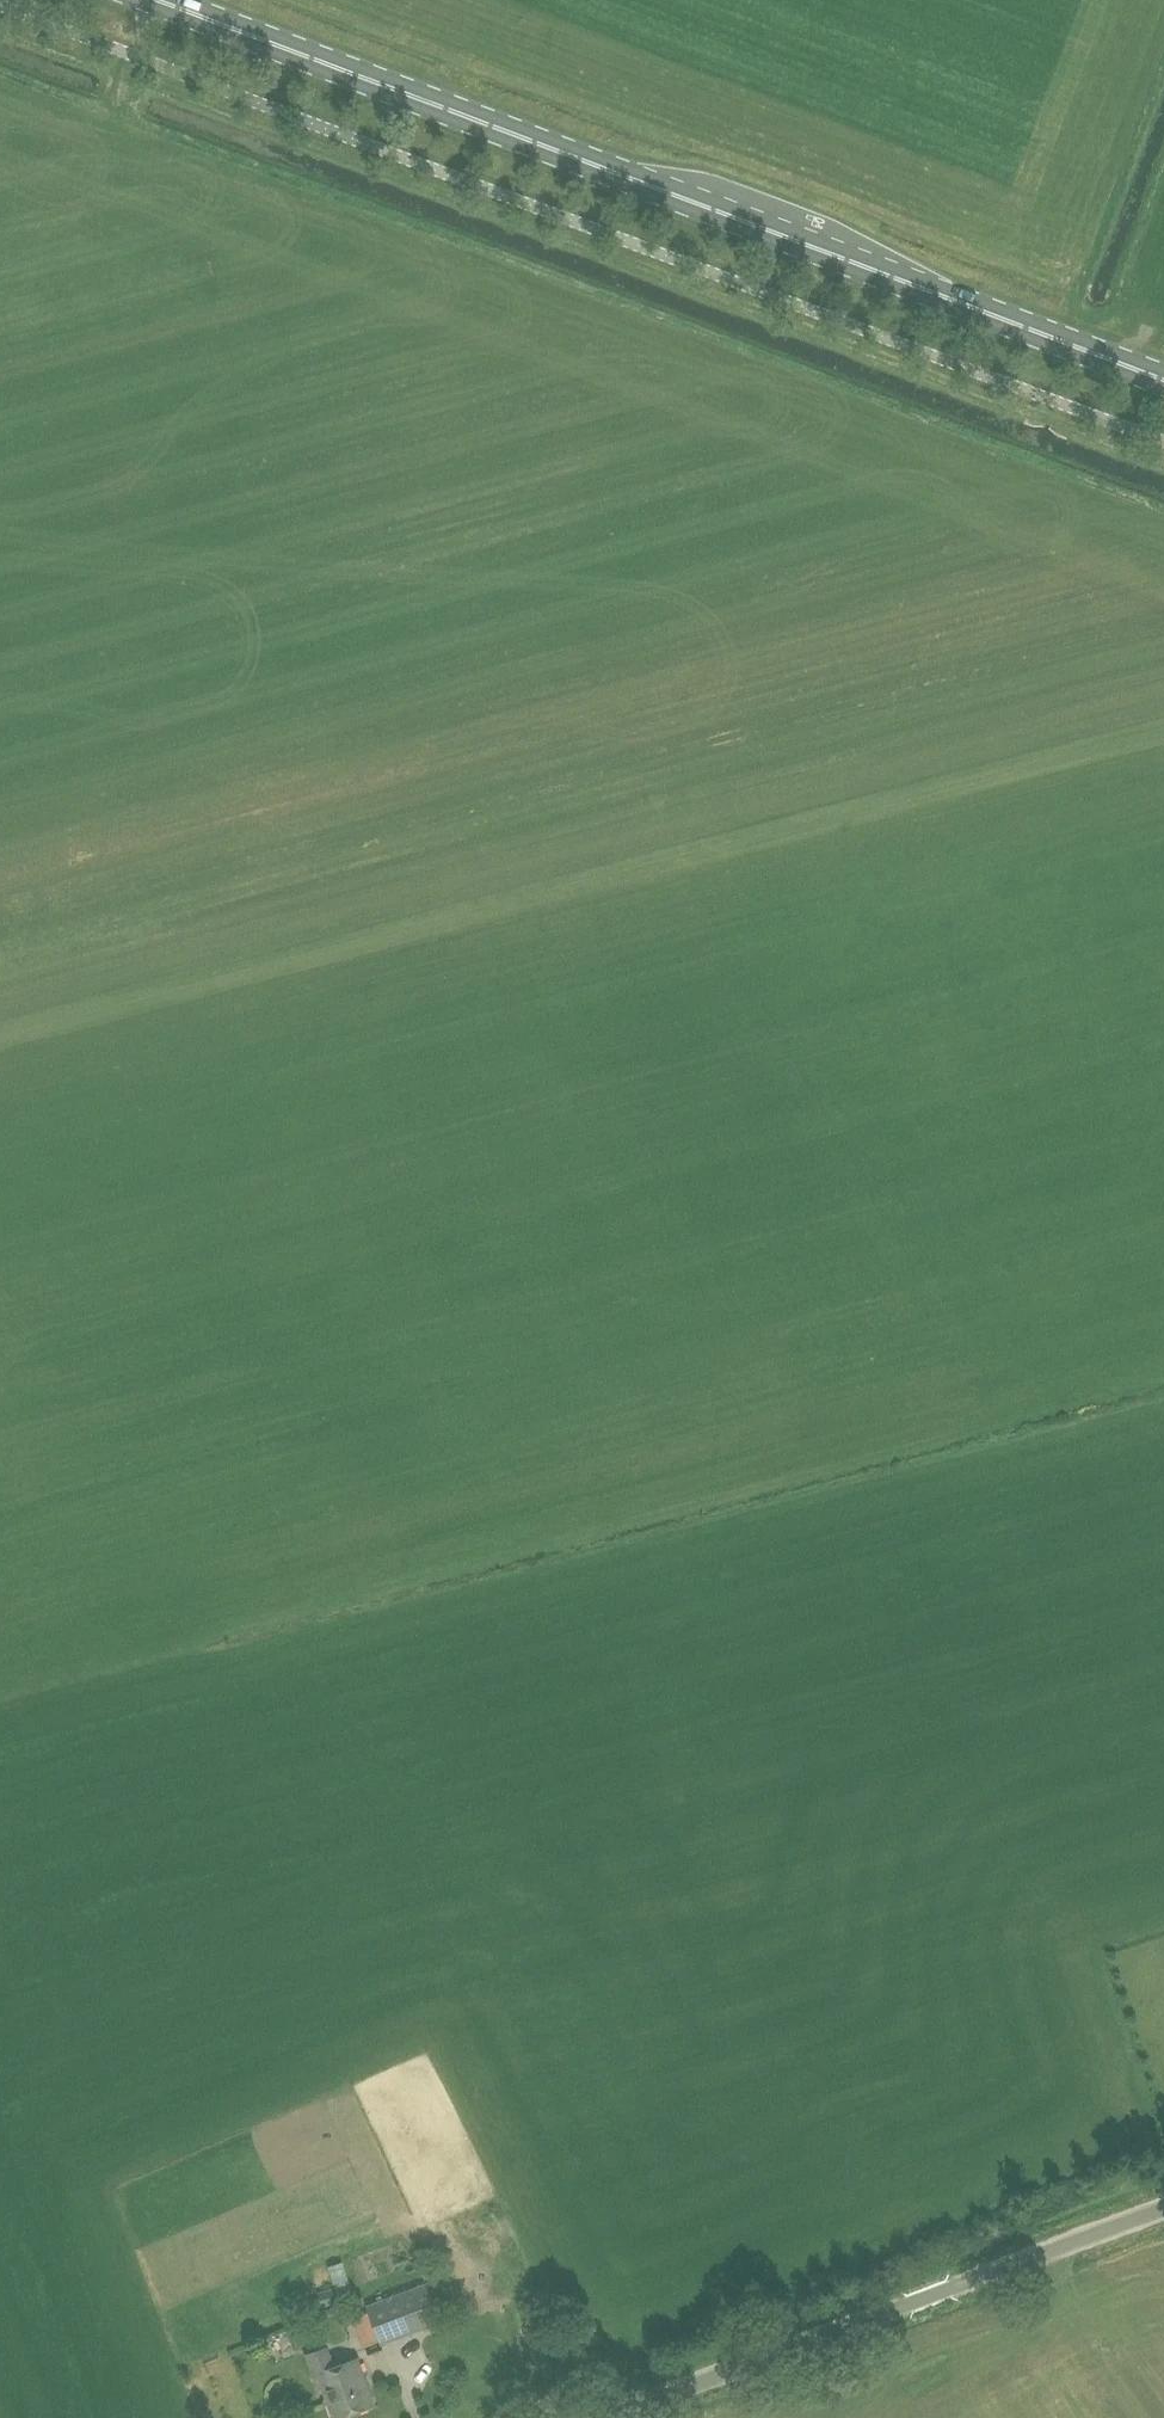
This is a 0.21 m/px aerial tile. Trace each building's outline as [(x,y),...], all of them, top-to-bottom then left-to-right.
[(371,2305),(383,2344),(443,2325),(430,2286),(371,2305)] [(338,2303),(333,2289),(317,2294),(322,2309),(338,2303)] [(336,2417),(338,2417),(374,2404),(356,2359),(333,2368),(325,2348),(307,2355),(315,2376),(319,2374),(336,2417)]
